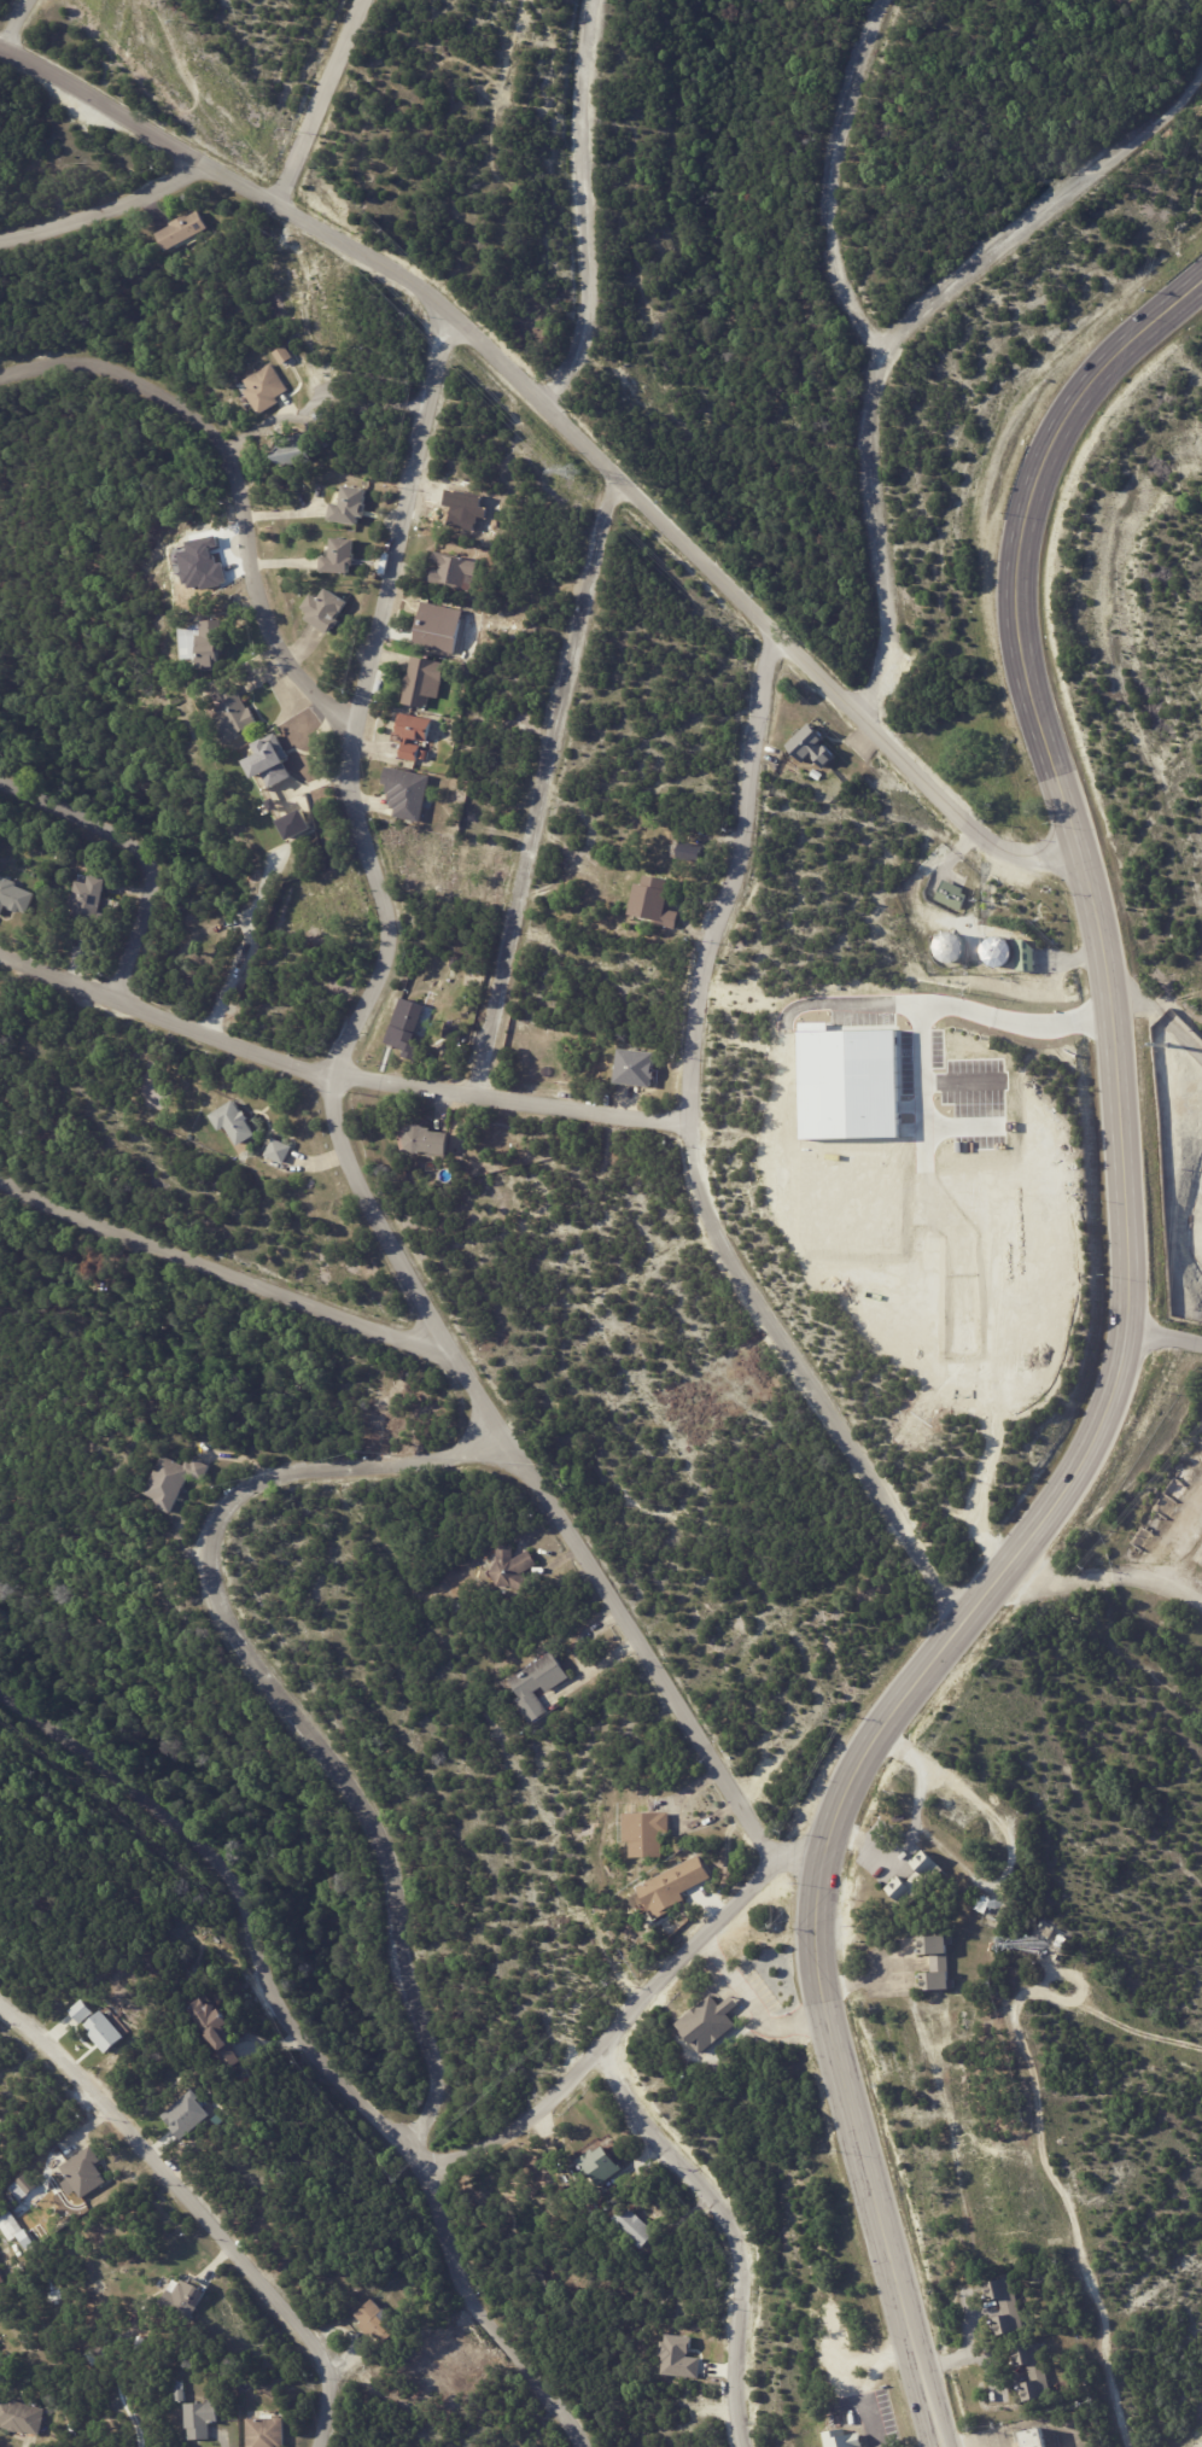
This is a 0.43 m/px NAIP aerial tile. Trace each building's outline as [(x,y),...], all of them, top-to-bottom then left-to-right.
[(197,234),(165,252),(156,234),(171,226),(170,224),(189,214),(191,215),(198,211),(208,228),(197,234)] [(280,366),(272,354),(284,346),(292,358),(280,366)] [(287,391),(276,398),(279,403),(259,416),(244,392),(247,390),(243,381),(270,363),(287,391)] [(279,438),(304,433),(310,461),(278,467),(274,450),(281,449),(279,438)] [(322,450),(316,439),(322,436),(329,446),(322,450)] [(366,514),(364,520),(358,520),(357,527),(328,524),(329,506),(340,507),(343,487),(366,491),(364,504),(364,512),(366,512),(366,514)] [(354,561),(352,568),(348,567),(346,576),(320,574),(321,559),(329,559),(331,539),(352,542),(352,560),(354,560),(354,561)] [(436,554),(478,562),(475,578),(466,576),(466,577),(474,579),(471,594),(428,585),(432,571),(439,572),(439,568),(438,568),(439,565),(432,563),(434,553),(436,554)] [(327,633),(307,620),(310,614),(303,609),(311,595),(319,601),(326,590),(348,603),(342,614),(339,613),(335,619),(340,621),(335,630),(333,627),(328,635),(327,633)] [(453,653),(464,611),(423,600),(412,643),(453,653)] [(222,633),(223,656),(217,656),(217,670),(196,671),(194,661),(180,662),(177,629),(194,627),(194,624),(221,621),(222,633)] [(426,711),(402,705),(405,689),(404,689),(407,674),(408,676),(412,659),(445,666),(437,700),(428,699),(426,711)] [(234,688),(245,711),(249,709),(253,722),(246,725),(247,730),(245,731),(246,736),(233,742),(229,735),(220,740),(211,722),(218,719),(215,708),(221,706),(215,694),(234,685),(234,688)] [(416,764),(399,760),(402,746),(401,746),(402,740),(399,740),(399,737),(396,737),(399,714),(432,720),(427,743),(418,742),(416,743),(412,742),(410,746),(420,747),(416,764)] [(823,736),(824,738),(819,742),(822,744),(823,743),(835,758),(823,769),(810,754),(803,763),(786,744),(811,723),(823,736)] [(284,754),(287,760),(280,764),(280,765),(282,765),(290,779),(267,792),(259,778),(249,784),(239,766),(253,759),(249,749),(273,736),(278,742),(284,754)] [(420,760),(422,751),(430,752),(427,761),(420,760)] [(420,822),(419,824),(393,819),(395,811),(391,810),(392,802),(387,802),(389,795),(385,795),(386,787),(383,787),(385,770),(428,778),(420,822)] [(276,812),(269,816),(263,806),(270,802),(276,812)] [(308,833),(284,845),(273,825),(297,813),(308,833)] [(678,846),(701,851),(699,859),(672,853),(673,845),(678,846)] [(666,910),(678,912),(675,929),(657,924),(657,921),(630,915),(637,884),(644,886),(647,876),(670,881),(664,909),(666,910)] [(4,905),(0,917),(0,877),(16,883),(14,887),(34,894),(25,913),(18,910),(17,913),(10,910),(10,907),(4,905)] [(104,882),(97,922),(65,916),(69,898),(71,899),(74,883),(86,886),(87,878),(104,882)] [(963,889),(962,893),(968,895),(961,911),(935,899),(944,880),(963,889)] [(1034,948),(1035,970),(1017,971),(1016,940),(1026,939),(1034,947),(1034,948)] [(419,1053),(416,1063),(402,1058),(404,1051),(385,1045),(401,999),(425,1008),(412,1046),(421,1049),(419,1053)] [(455,1034),(453,1041),(443,1040),(445,1026),(456,1028),(455,1034)] [(655,1071),(654,1079),(652,1079),(650,1087),(614,1084),(618,1049),(655,1053),(653,1069),(655,1069),(655,1071)] [(252,1112),(256,1117),(253,1120),(262,1134),(245,1145),(233,1126),(228,1129),(218,1115),(240,1100),(249,1112),(251,1111),(252,1112)] [(428,1132),(447,1133),(444,1157),(422,1156),(421,1152),(413,1154),(404,1149),(401,1150),(398,1139),(404,1127),(418,1125),(424,1128),(430,1128),(428,1132)] [(293,1146),(296,1146),(287,1164),(269,1156),(278,1138),(293,1146)] [(199,1459),(211,1465),(204,1479),(191,1473),(171,1512),(153,1503),(157,1497),(146,1493),(165,1454),(187,1465),(188,1460),(193,1462),(197,1458),(199,1459)] [(518,1555),(529,1549),(536,1564),(520,1573),(530,1578),(520,1592),(510,1585),(497,1587),(489,1572),(496,1560),(496,1544),(513,1544),(513,1558),(518,1555)] [(568,1677),(547,1692),(542,1686),(533,1690),(548,1711),(530,1723),(517,1701),(520,1699),(508,1680),(552,1651),(568,1677)] [(670,1814),(670,1829),(664,1830),(664,1842),(660,1842),(660,1856),(630,1857),(630,1840),(624,1840),(623,1812),(670,1812),(670,1814)] [(888,1886),(894,1880),(893,1879),(897,1875),(898,1876),(898,1875),(906,1884),(920,1870),(911,1863),(911,1862),(911,1861),(915,1857),(916,1857),(923,1850),(944,1870),(906,1909),(886,1888),(888,1886)] [(637,1885),(652,1917),(685,1902),(680,1892),(710,1879),(700,1857),(637,1885)] [(991,1900),(986,1914),(978,1910),(984,1896),(992,1899),(991,1900)] [(1049,1926),(1055,1931),(1050,1938),(1044,1934),(1049,1926)] [(197,1937),(204,1932),(208,1938),(202,1943),(197,1937)] [(1055,1944),(1061,1934),(1068,1938),(1063,1949),(1055,1944)] [(946,1938),(947,1953),(949,1953),(949,1972),(947,1972),(949,1988),(922,1990),(921,1973),(932,1972),(932,1953),(920,1955),(918,1937),(946,1935),(946,1938)] [(974,1969),(981,1943),(988,1944),(980,1972),(974,1969)] [(992,1943),(999,1945),(994,1964),(986,1962),(992,1943)] [(685,2037),(676,2025),(711,1996),(719,2005),(731,1996),(739,2004),(727,2014),(736,2025),(700,2054),(685,2037)] [(227,2022),(221,2027),(224,2028),(223,2036),(227,2039),(224,2042),(226,2044),(227,2043),(240,2061),(228,2068),(204,2036),(206,2033),(185,2007),(199,1997),(204,2003),(214,2004),(214,2010),(216,2008),(227,2022)] [(80,2023),(93,2012),(82,1999),(69,2011),(80,2023)] [(124,2036),(101,2010),(83,2026),(105,2052),(124,2036)] [(178,2139),(210,2115),(192,2091),(160,2114),(178,2139)] [(95,2154),(100,2161),(94,2165),(101,2174),(100,2176),(105,2182),(81,2198),(76,2191),(68,2196),(60,2184),(66,2179),(59,2167),(91,2147),(95,2154)] [(608,2155),(615,2165),(618,2163),(622,2168),(596,2186),(577,2160),(590,2150),(593,2153),(602,2147),(608,2155)] [(7,2189),(24,2173),(36,2186),(19,2202),(7,2189)] [(585,2208),(595,2203),(596,2206),(608,2198),(613,2207),(591,2219),(585,2208)] [(649,2229),(653,2233),(638,2249),(612,2224),(628,2208),(649,2229)] [(25,2248),(32,2244),(12,2210),(0,2217),(0,2225),(9,2241),(18,2236),(25,2248)] [(996,2337),(992,2319),(1004,2317),(1000,2299),(988,2301),(985,2284),(1011,2277),(1025,2329),(996,2337)] [(175,2280),(180,2283),(181,2280),(205,2293),(189,2320),(159,2305),(173,2279),(175,2280)] [(380,2338),(367,2325),(364,2326),(355,2315),(370,2300),(381,2311),(380,2313),(392,2325),(380,2338)] [(690,2336),(663,2334),(659,2374),(698,2377),(700,2358),(688,2357),(690,2336)] [(1040,2344),(1052,2395),(1025,2402),(1020,2385),(1032,2383),(1028,2365),(1016,2367),(1011,2350),(1039,2343),(1040,2344)] [(186,2381),(187,2401),(177,2401),(177,2381),(186,2381)] [(4,2425),(0,2424),(0,2399),(10,2401),(12,2399),(17,2400),(19,2404),(45,2410),(43,2418),(40,2436),(25,2433),(25,2434),(10,2430),(2,2428),(4,2425)] [(210,2428),(211,2440),(191,2441),(191,2429),(187,2429),(186,2405),(209,2404),(209,2402),(218,2402),(218,2423),(210,2423),(210,2428)] [(285,2446),(279,2446),(247,2446),(247,2419),(274,2419),(276,2418),(281,2418),(282,2419),(285,2419),(285,2446)] [(1041,2428),(1047,2446),(1026,2446),(1022,2434),(1041,2428)] [(863,2446),(858,2446),(826,2446),(823,2434),(845,2429),(846,2436),(860,2434),(863,2446)]
